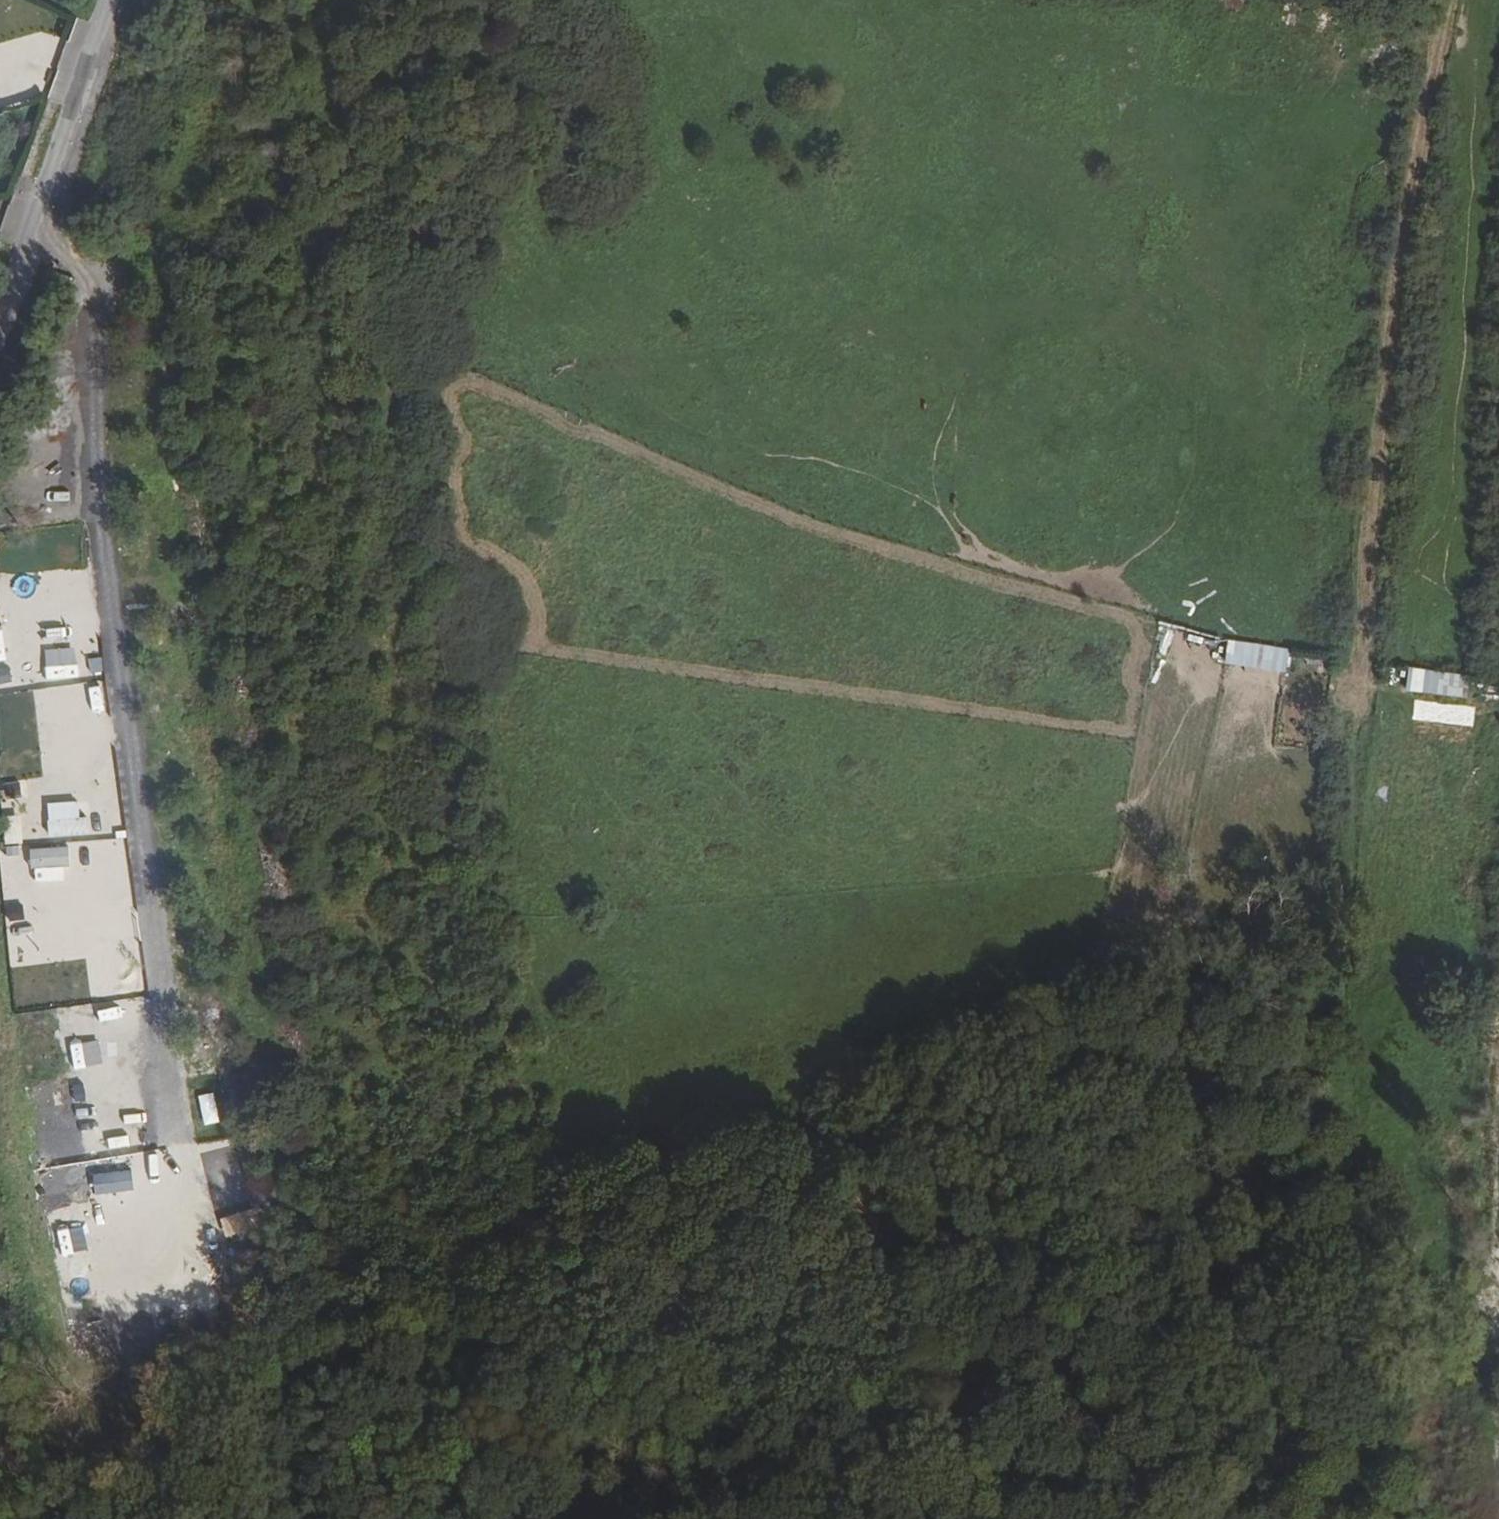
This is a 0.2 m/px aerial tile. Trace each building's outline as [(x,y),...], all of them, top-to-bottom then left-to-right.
[(1225,639),(1223,663),(1285,671),(1288,646),(1225,639)] [(1408,666),(1405,690),(1466,698),(1470,674),(1408,666)]
